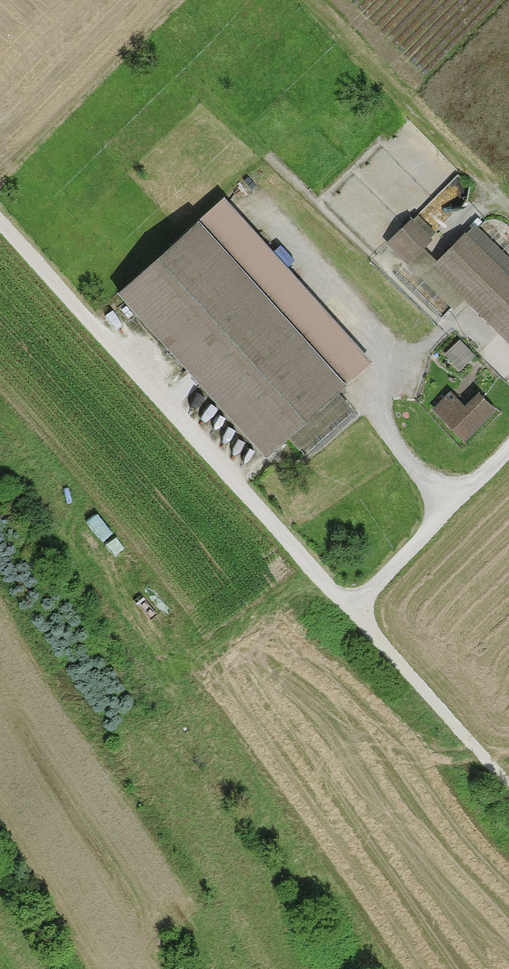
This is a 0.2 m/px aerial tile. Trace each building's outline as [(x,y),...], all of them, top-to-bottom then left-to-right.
[(222,195),(115,291),(260,452),(368,356),(222,195)] [(390,241),(411,261),(439,232),(417,211),(390,241)] [(475,223),(434,263),(502,333),(508,340),(508,258),(475,223)] [(465,339),(449,351),(461,366),(477,354),(465,339)] [(447,392),(429,409),(462,444),(494,414),(476,395),(462,408),(447,392)]
